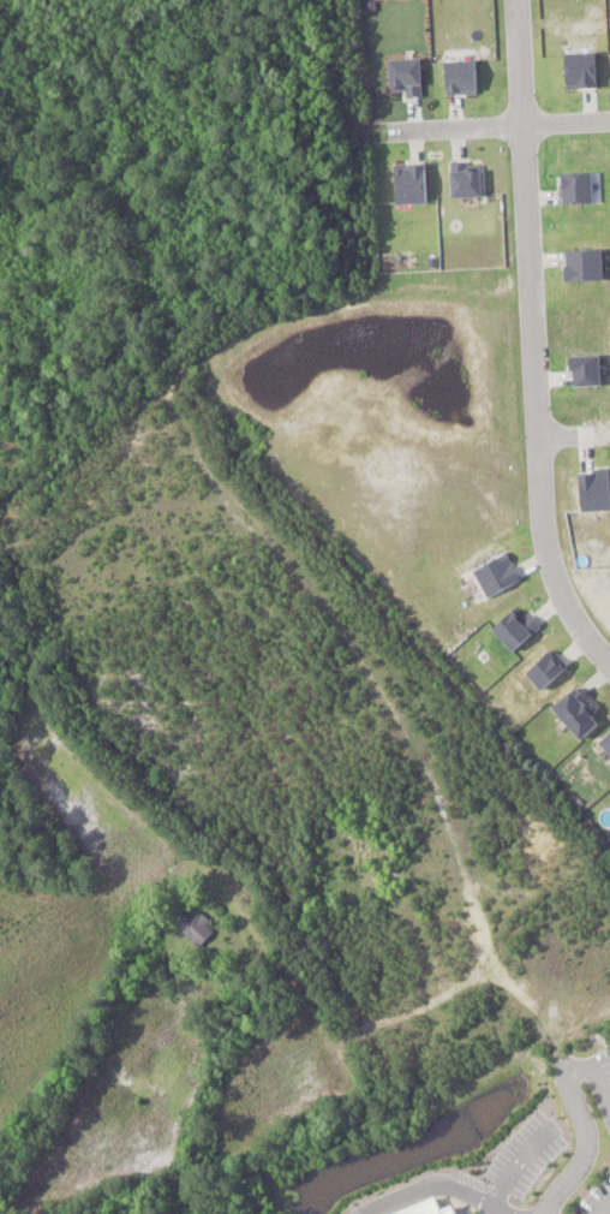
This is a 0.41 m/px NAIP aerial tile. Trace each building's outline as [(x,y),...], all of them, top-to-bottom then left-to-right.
[(554,708),(584,739),(604,719),(574,688),(554,708)] [(178,925),(201,947),(216,931),(194,909),(178,925)] [(459,1204),(445,1209),(441,1198),(394,1213),(462,1213),(459,1204)]
